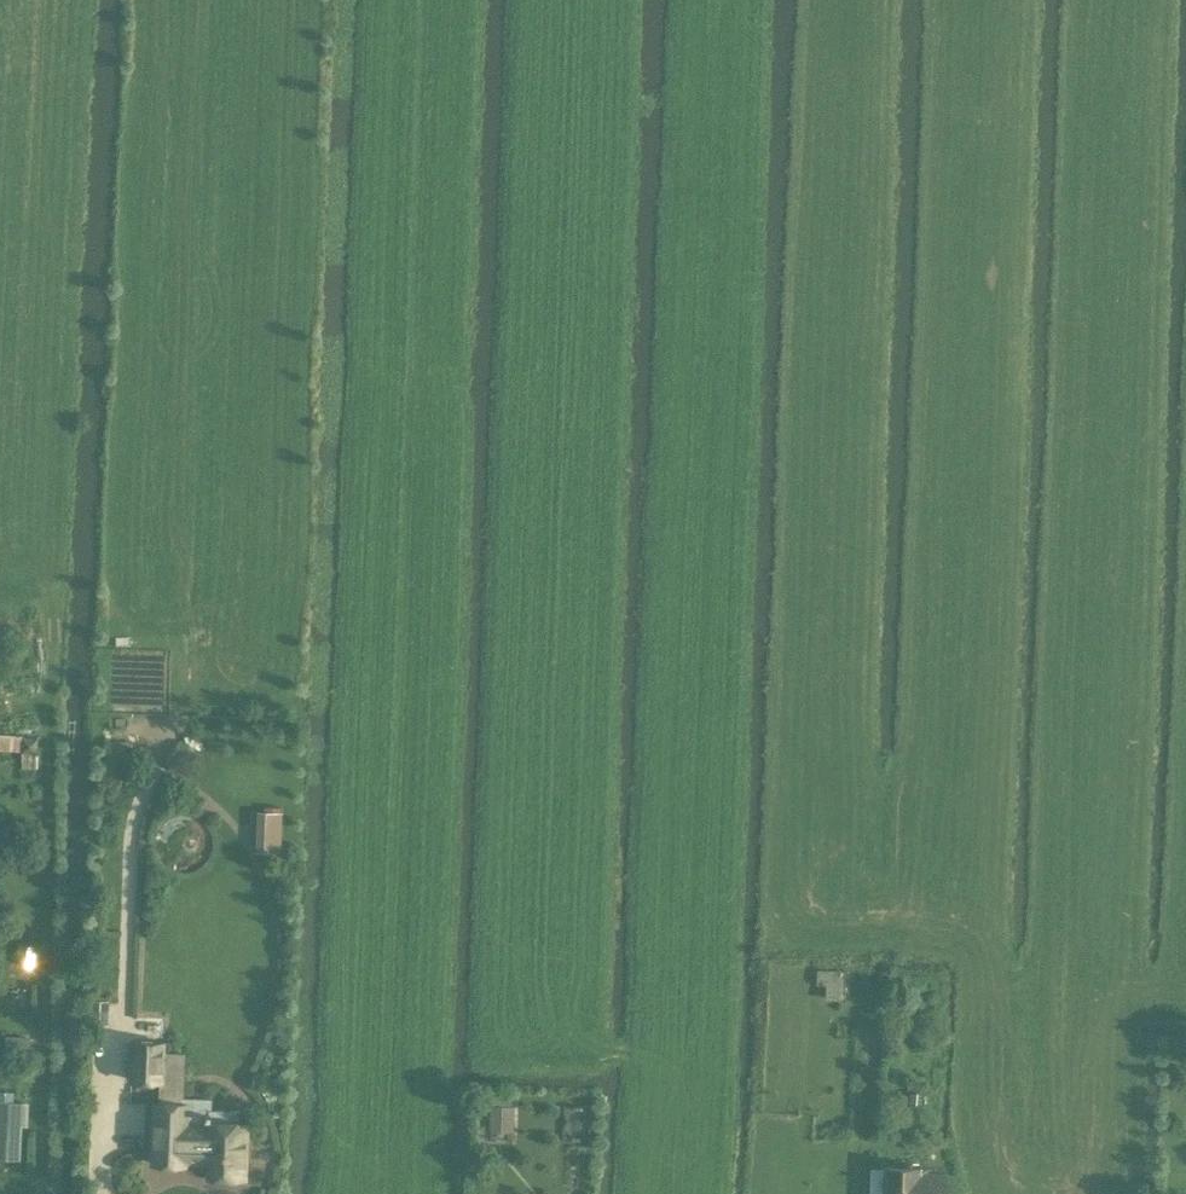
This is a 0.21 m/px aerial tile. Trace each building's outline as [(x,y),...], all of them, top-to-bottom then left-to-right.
[(258,811),(256,851),(282,852),(283,812),(258,811)] [(5,1037),(5,1055),(15,1055),(30,1056),(31,1038),(5,1037)] [(163,1082),(165,1041),(129,1039),(128,1080),(163,1082)] [(21,1160),(22,1127),(28,1128),(29,1104),(0,1102),(0,1159),(21,1160)] [(155,1103),(153,1163),(184,1164),(184,1158),(205,1159),(205,1162),(211,1162),(211,1176),(214,1176),(217,1179),(222,1181),(227,1181),(231,1179),(235,1176),(244,1177),(246,1123),(244,1123),(244,1111),(207,1109),(206,1121),(206,1123),(182,1123),(182,1104),(155,1103)] [(942,1174),(919,1173),(919,1167),(886,1166),(885,1193),(945,1193),(946,1174),(942,1174)]
